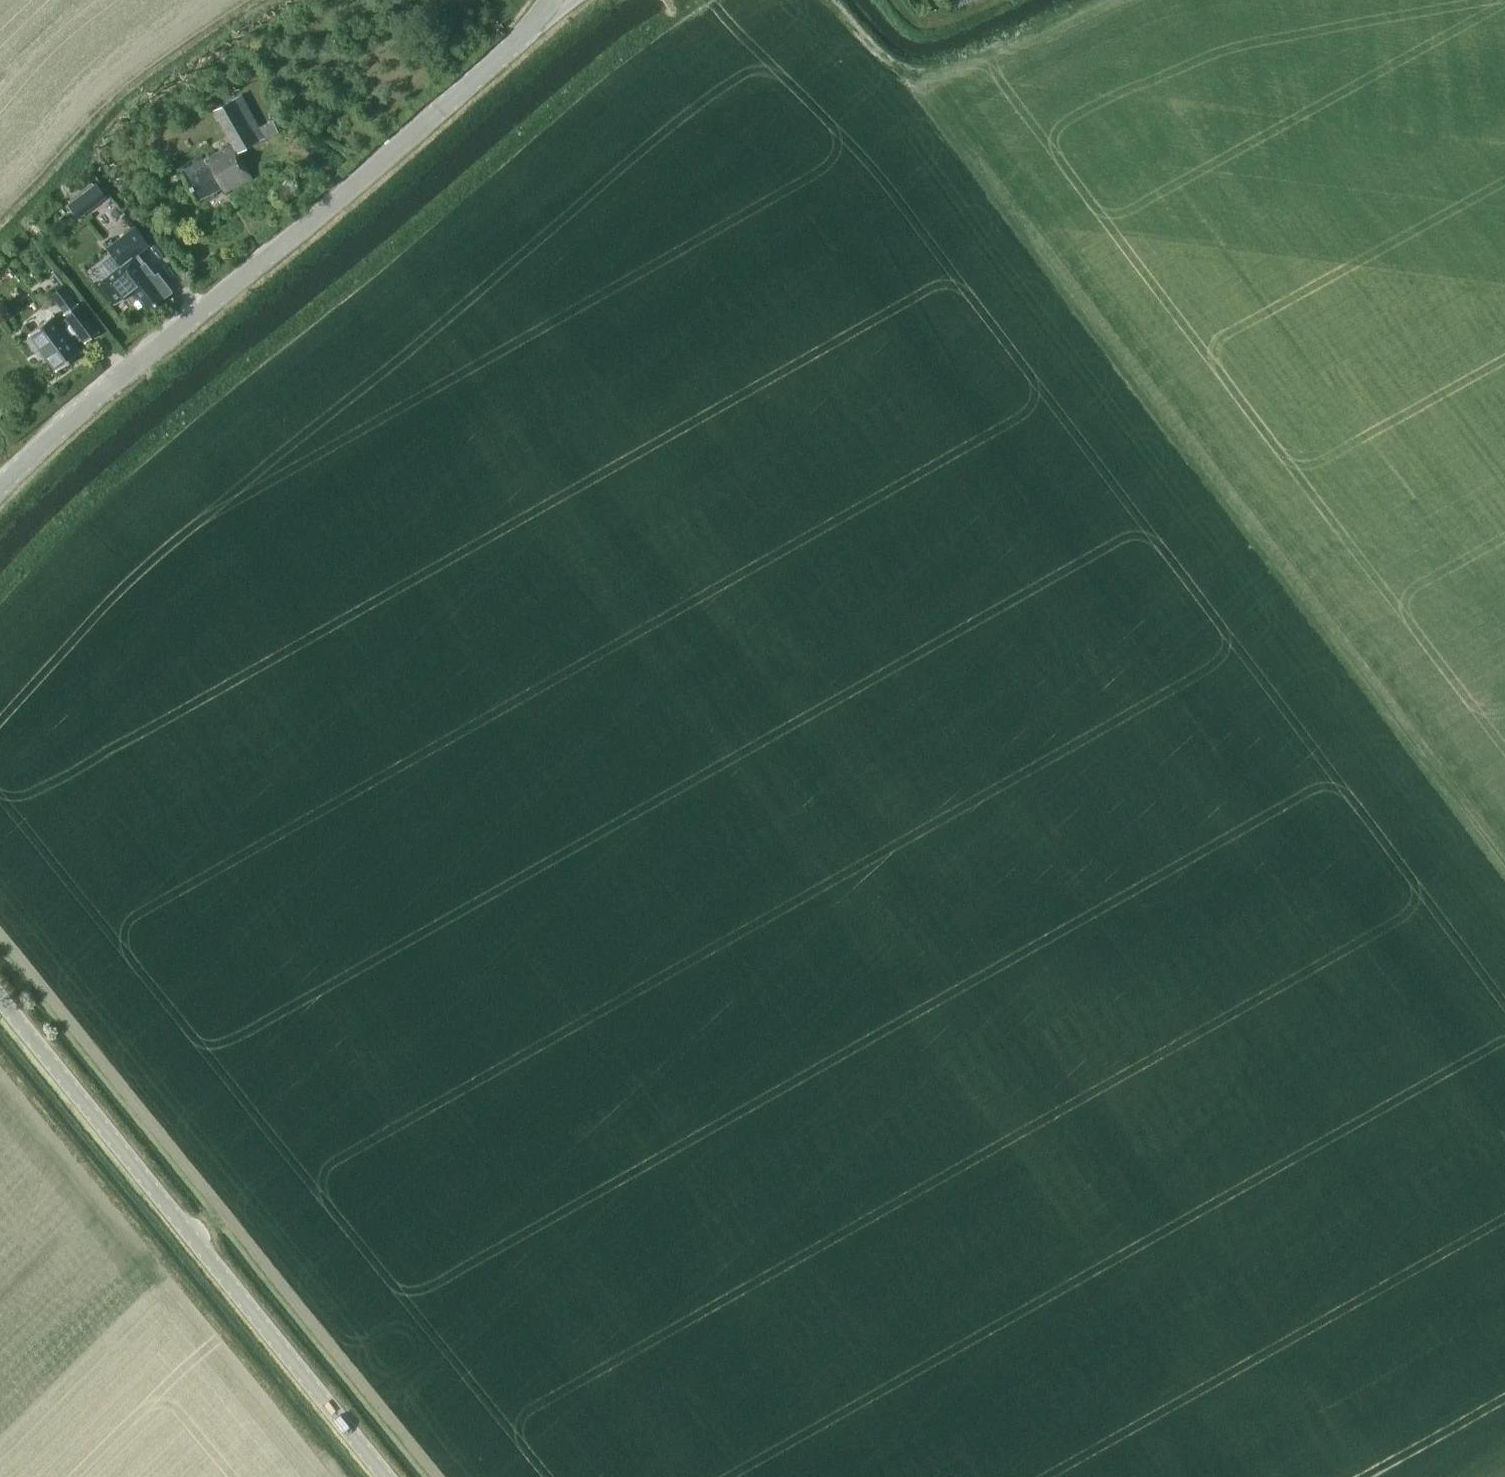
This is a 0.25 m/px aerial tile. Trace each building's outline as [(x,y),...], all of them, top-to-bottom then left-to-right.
[(259,128),(241,94),(213,110),(233,144),(181,170),(197,199),(223,186),(226,192),(252,178),(237,151),(277,130),(272,121),(259,128)] [(79,218),(107,196),(96,182),(68,204),(79,218)] [(127,294),(131,298),(138,308),(143,304),(147,309),(172,291),(158,272),(155,274),(140,254),(150,246),(136,227),(107,249),(122,268),(100,285),(114,303),(127,294)] [(54,314),(25,336),(26,337),(23,340),(32,352),(36,350),(52,372),(78,352),(72,344),(82,336),(85,340),(100,328),(80,302),(77,304),(63,285),(52,294),(66,312),(62,315),(65,320),(61,323),(54,314)]
